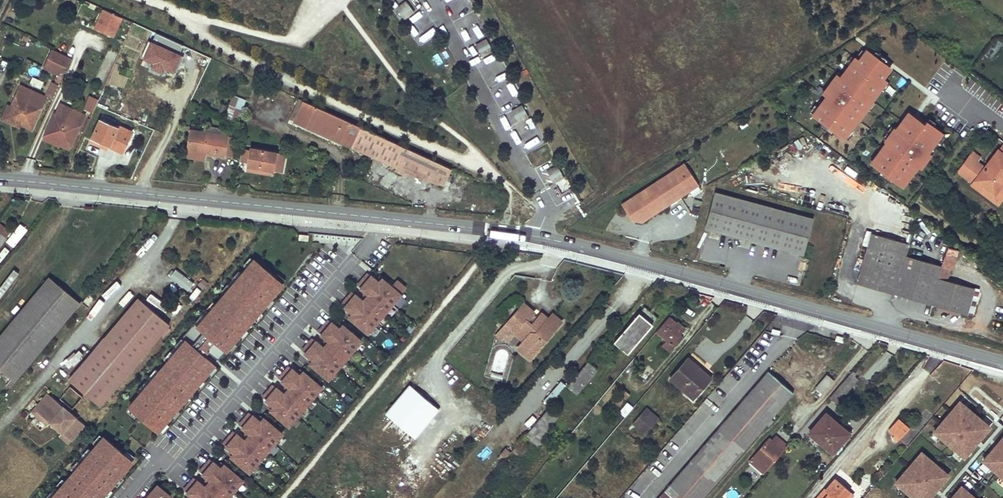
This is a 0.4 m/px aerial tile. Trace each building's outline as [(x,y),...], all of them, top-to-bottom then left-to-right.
[(403,3),(410,13),(419,6),(415,0),(407,0),(403,3)] [(449,9),(463,3),(462,0),(445,0),(449,9)] [(403,3),(396,8),(404,17),(410,13),(403,3)] [(96,25),(114,34),(122,17),(104,8),(96,25)] [(406,23),(415,36),(428,28),(419,15),(406,23)] [(434,26),(417,38),(421,44),(438,32),(434,26)] [(58,29),(50,45),(62,51),(63,49),(72,53),(79,39),(58,29)] [(486,39),(479,42),(485,53),(492,49),(486,39)] [(149,41),(142,62),(177,74),(184,53),(149,41)] [(479,42),(469,48),(475,59),(485,53),(479,42)] [(72,60),(71,60),(72,57),(53,48),(45,65),(63,74),(72,60)] [(885,79),(892,67),(863,49),(857,59),(848,54),(809,117),(847,141),(885,79)] [(32,77),(29,84),(41,89),(44,81),(32,77)] [(50,81),(46,95),(54,98),(59,84),(50,81)] [(514,84),(508,86),(511,97),(518,95),(514,84)] [(45,97),(21,85),(11,105),(8,112),(19,117),(17,120),(23,123),(22,124),(31,128),(45,97)] [(93,113),(98,99),(89,95),(83,109),(93,113)] [(232,95),(226,117),(239,121),(245,98),(232,95)] [(299,98),(288,119),(293,121),(303,99),(299,98)] [(303,99),(293,121),(419,177),(443,184),(445,179),(449,181),(455,169),(303,99)] [(7,103),(1,117),(21,127),(22,124),(23,123),(17,120),(19,117),(8,112),(11,105),(7,103)] [(85,113),(62,103),(57,114),(55,112),(47,130),(55,133),(53,136),(60,139),(60,141),(71,146),(85,113)] [(522,105),(516,108),(522,119),(528,115),(522,105)] [(146,109),(126,108),(125,123),(145,123),(146,109)] [(516,108),(506,114),(511,125),(522,119),(516,108)] [(905,109),(867,165),(905,190),(942,134),(905,109)] [(99,119),(91,136),(107,143),(106,145),(122,152),(127,140),(114,134),(117,126),(99,119)] [(527,148),(540,141),(533,129),(521,136),(527,148)] [(59,146),(69,150),(71,146),(60,141),(60,139),(53,136),(55,133),(47,130),(42,141),(58,147),(59,146)] [(189,130),(187,150),(204,151),(204,153),(225,155),(225,154),(228,136),(228,135),(189,130)] [(228,136),(225,154),(231,155),(234,136),(228,136)] [(248,160),(247,165),(272,169),(282,171),(285,153),(250,147),(249,150),(248,160)] [(242,149),(240,159),(248,160),(249,150),(242,149)] [(960,167),(975,180),(986,166),(978,159),(982,155),(975,149),(960,167)] [(187,150),(186,158),(203,160),(204,153),(204,151),(187,150)] [(975,180),(983,186),(985,184),(996,193),(1002,184),(1002,154),(999,151),(975,180)] [(557,160),(543,168),(552,183),(566,176),(557,160)] [(247,165),(246,169),(271,173),(272,169),(247,165)] [(973,183),(975,180),(960,167),(958,170),(973,183)] [(683,169),(620,210),(630,224),(641,226),(697,189),(683,169)] [(996,193),(985,184),(983,186),(981,189),(998,203),(1002,198),(1002,196),(1002,184),(996,193)] [(705,230),(801,257),(811,220),(715,194),(705,230)] [(16,248),(27,227),(18,222),(7,243),(16,248)] [(974,313),(981,288),(948,280),(951,268),(905,256),(909,243),(872,234),(859,285),(974,313)] [(176,268),(169,277),(188,292),(195,284),(176,268)] [(19,273),(13,269),(0,287),(0,300),(19,273)] [(338,307),(370,334),(409,287),(398,278),(393,284),(383,276),(380,280),(369,271),(357,286),(368,296),(364,300),(352,290),(338,307)] [(81,306),(50,281),(0,341),(0,369),(17,383),(39,357),(81,306)] [(71,382),(103,409),(162,338),(169,329),(171,328),(139,301),(71,382)] [(504,326),(512,334),(512,335),(522,344),(517,350),(528,360),(559,324),(550,316),(546,321),(539,315),(530,326),(525,322),(531,315),(521,306),(504,326)] [(659,319),(644,307),(615,343),(630,355),(659,319)] [(331,382),(365,340),(333,313),(317,332),(329,341),(325,346),(313,337),(302,350),(311,358),(307,362),(331,382)] [(671,318),(657,335),(666,343),(662,348),(671,355),(685,338),(681,335),(685,330),(671,318)] [(162,338),(164,340),(171,331),(169,329),(162,338)] [(185,338),(128,409),(161,435),(218,364),(185,338)] [(587,362),(566,386),(577,396),(598,371),(587,362)] [(710,381),(689,362),(672,381),(694,400),(710,381)] [(325,387),(304,369),(301,373),(289,364),(277,379),(289,389),(286,393),(273,383),(258,400),(292,428),(325,387)] [(771,372),(761,384),(786,405),(796,394),(771,372)] [(859,381),(853,375),(831,400),(837,405),(859,381)] [(829,377),(814,393),(818,396),(820,393),(823,396),(835,382),(829,377)] [(672,488),(684,497),(704,497),(786,405),(761,384),(672,488)] [(439,413),(411,389),(386,418),(415,442),(439,413)] [(631,396),(624,390),(612,405),(619,410),(631,396)] [(39,415),(52,399),(50,397),(34,415),(50,429),(52,426),(39,415)] [(957,397),(929,431),(963,459),(977,442),(991,425),(957,397)] [(87,428),(52,399),(39,415),(52,426),(55,422),(67,432),(64,436),(74,444),(87,428)] [(552,407),(504,464),(509,468),(531,442),(535,446),(561,415),(552,407)] [(660,420),(646,409),(633,424),(646,436),(660,420)] [(251,410),(238,424),(250,434),(246,439),(234,429),(219,447),(251,474),(286,434),(264,415),(261,418),(251,410)] [(830,412),(827,415),(837,424),(840,427),(843,423),(830,412)] [(810,435),(821,444),(837,424),(827,415),(810,435)] [(897,417),(885,432),(898,442),(909,427),(897,417)] [(55,422),(52,426),(64,436),(67,432),(55,422)] [(837,424),(821,444),(833,455),(850,435),(840,427),(837,424)] [(979,460),(1002,480),(1002,431),(993,443),(979,460)] [(136,461),(103,435),(51,497),(106,497),(136,461)] [(74,444),(64,436),(61,438),(71,446),(74,444)] [(775,445),(769,440),(751,461),(757,466),(761,462),(769,469),(782,454),(773,447),(775,445)] [(910,497),(928,497),(935,490),(948,474),(920,449),(891,482),(910,497)] [(245,481),(212,454),(199,471),(211,480),(210,482),(206,486),(194,476),(179,494),(185,497),(231,497),(245,481)] [(757,466),(751,461),(748,465),(762,477),(769,469),(761,462),(757,466)] [(827,495),(830,497),(855,497),(857,496),(839,481),(827,495)] [(175,497),(158,484),(146,497),(175,497)] [(960,484),(947,497),(977,497),(960,484)]
